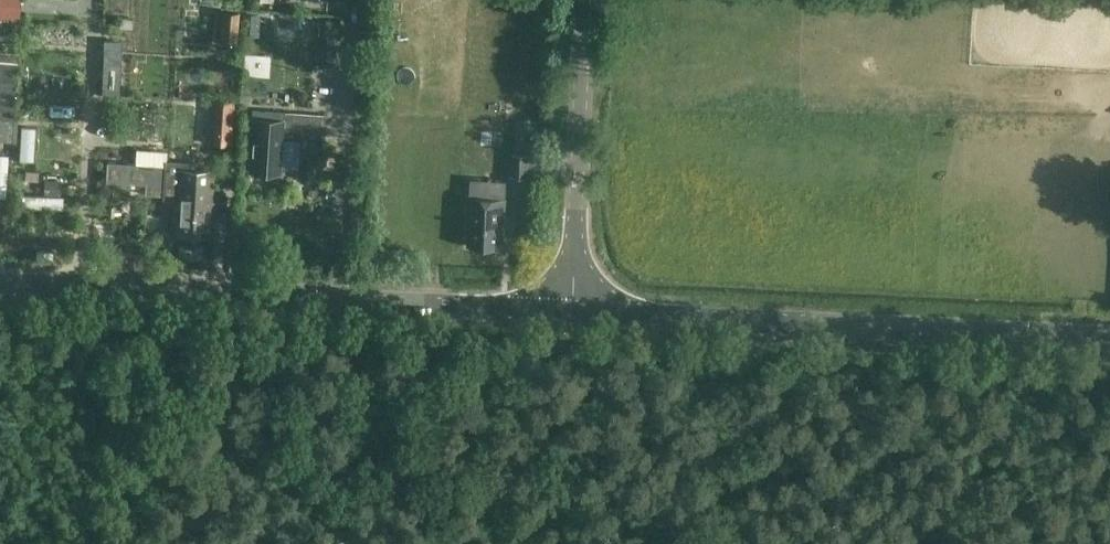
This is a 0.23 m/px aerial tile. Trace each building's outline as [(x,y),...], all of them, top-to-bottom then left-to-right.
[(25,96),(24,66),(0,67),(0,97),(25,96)] [(24,107),(0,107),(0,144),(24,145),(24,107)] [(241,157),(246,111),(228,109),(223,155),(241,157)] [(324,114),(292,113),(291,133),(324,134),(324,114)] [(249,172),(280,173),(284,120),(252,118),(249,172)] [(511,177),(529,178),(531,154),(513,154),(511,177)] [(163,198),(174,199),(172,235),(209,238),(212,203),(213,203),(215,171),(192,170),(193,163),(166,162),(163,198)] [(107,165),(106,181),(150,184),(151,168),(107,165)] [(469,246),(504,247),(506,199),(471,198),(469,246)]
